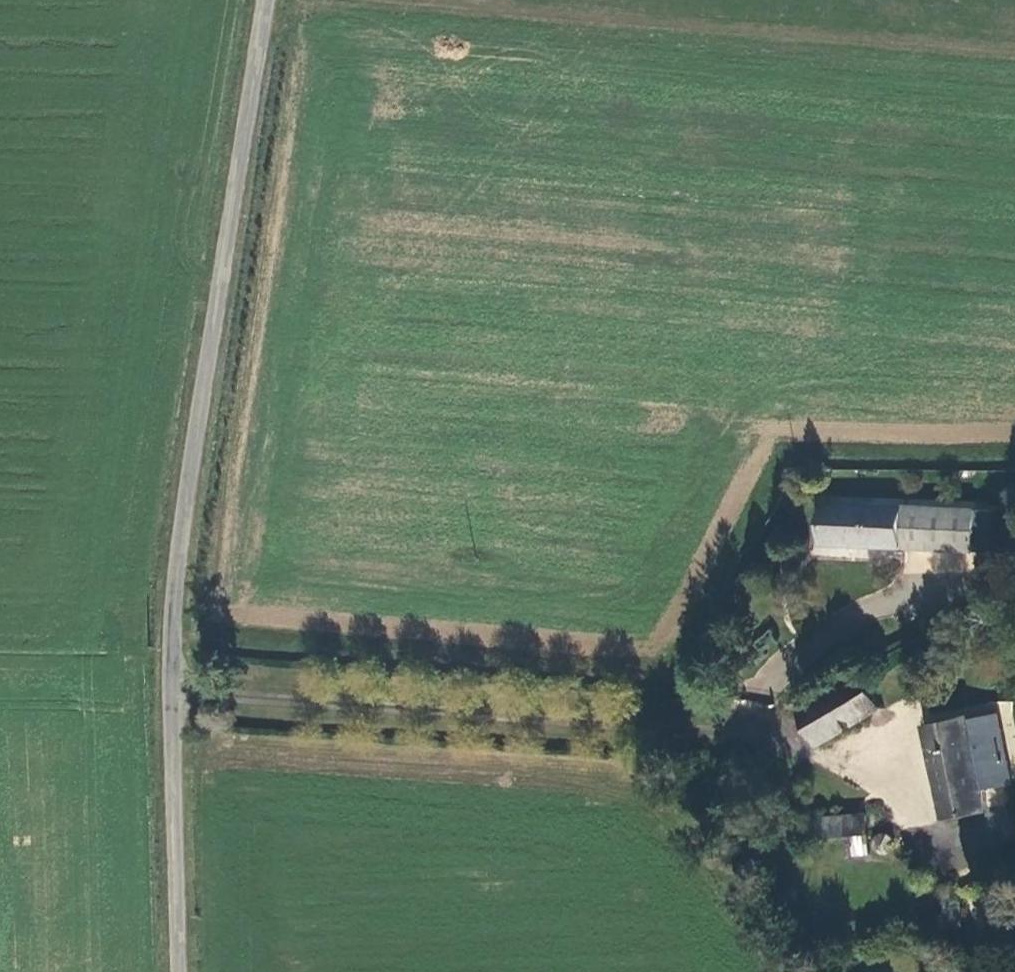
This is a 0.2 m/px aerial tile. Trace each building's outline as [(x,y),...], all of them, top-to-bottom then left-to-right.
[(978,549),(979,507),(821,502),(820,543),(978,549)] [(998,508),(979,507),(978,549),(996,549),(998,508)] [(905,553),(904,572),(971,573),(972,554),(905,553)] [(768,632),(752,642),(762,657),(778,647),(768,632)] [(877,705),(859,670),(850,675),(852,679),(797,710),(819,747),(876,713),(877,715),(885,711),(880,703),(877,705)] [(968,715),(924,724),(943,818),(1009,807),(1006,785),(1014,784),(1001,714),(968,720),(968,715)] [(802,840),(853,836),(868,834),(866,813),(800,819),(802,840)] [(868,834),(853,836),(855,854),(869,853),(868,834)]
